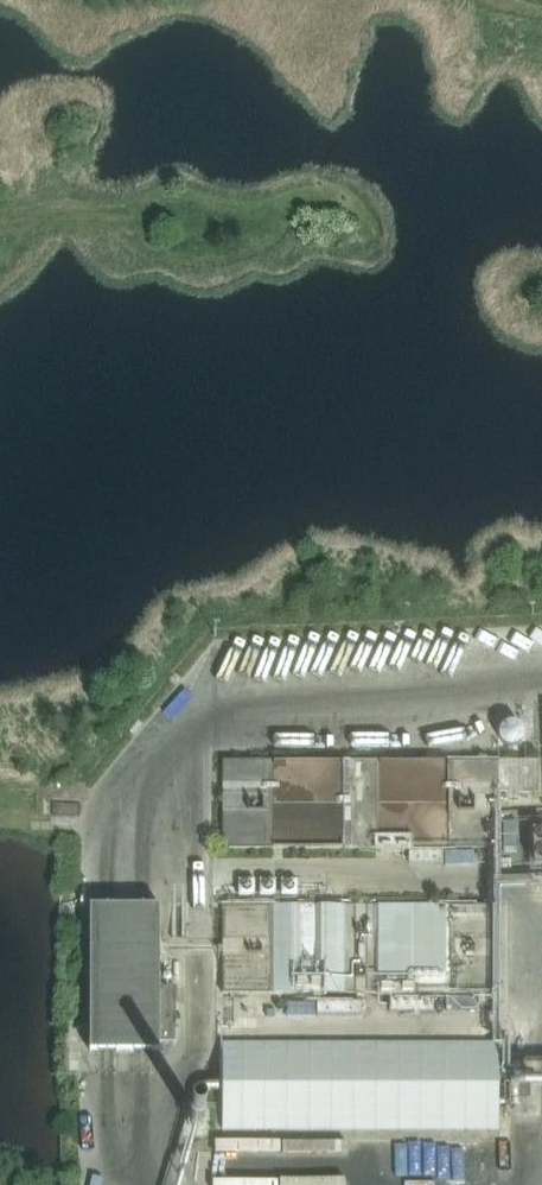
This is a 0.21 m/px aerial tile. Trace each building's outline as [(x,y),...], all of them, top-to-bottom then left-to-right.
[(233,769),(233,857),(495,857),(495,807),(541,807),(541,769),(233,769)] [(92,905),(91,1052),(94,1052),(162,1051),(162,1042),(177,1041),(176,985),(161,985),(162,906),(133,906),(92,905)] [(227,917),(229,992),(499,985),(497,909),(227,917)] [(226,1052),(227,1136),(511,1131),(509,1047),(226,1052)]
